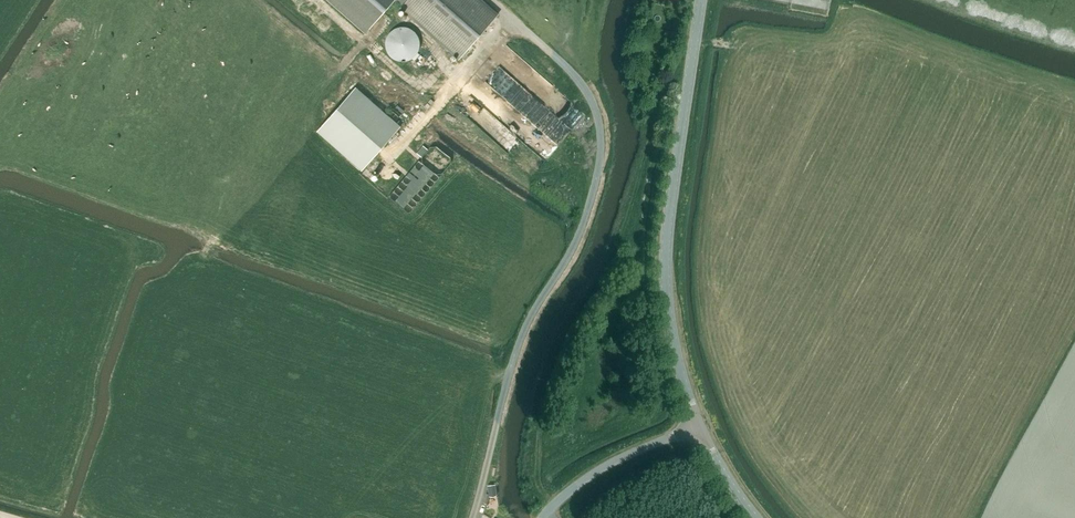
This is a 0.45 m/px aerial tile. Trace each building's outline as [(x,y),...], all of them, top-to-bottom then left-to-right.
[(364,31),(391,0),(329,0),(364,31)] [(460,58),(497,17),(478,0),(394,0),(460,58)] [(419,44),(419,42),(419,41),(418,39),(418,38),(417,36),(417,35),(416,34),(414,32),(413,31),(412,30),(410,29),(409,29),(407,28),(406,28),(404,27),(402,27),(401,27),(399,28),(398,28),(396,28),(394,29),(393,30),(392,31),(391,31),(389,33),(388,34),(387,36),(386,37),(386,39),(385,40),(385,42),(385,44),(385,45),(385,47),(385,49),(386,51),(387,52),(388,54),(389,55),(390,57),(391,58),(392,59),(394,60),(395,60),(396,61),(398,61),(399,62),(401,62),(402,62),(404,62),(405,61),(407,61),(409,60),(411,59),(412,58),(414,57),(415,56),(416,55),(417,54),(417,52),(418,51),(419,49),(419,47),(419,45),(419,44)] [(361,84),(360,91),(370,93),(371,86),(361,84)] [(317,132),(361,171),(400,127),(355,88),(317,132)] [(495,484),(487,485),(488,496),(496,495),(495,484)]
